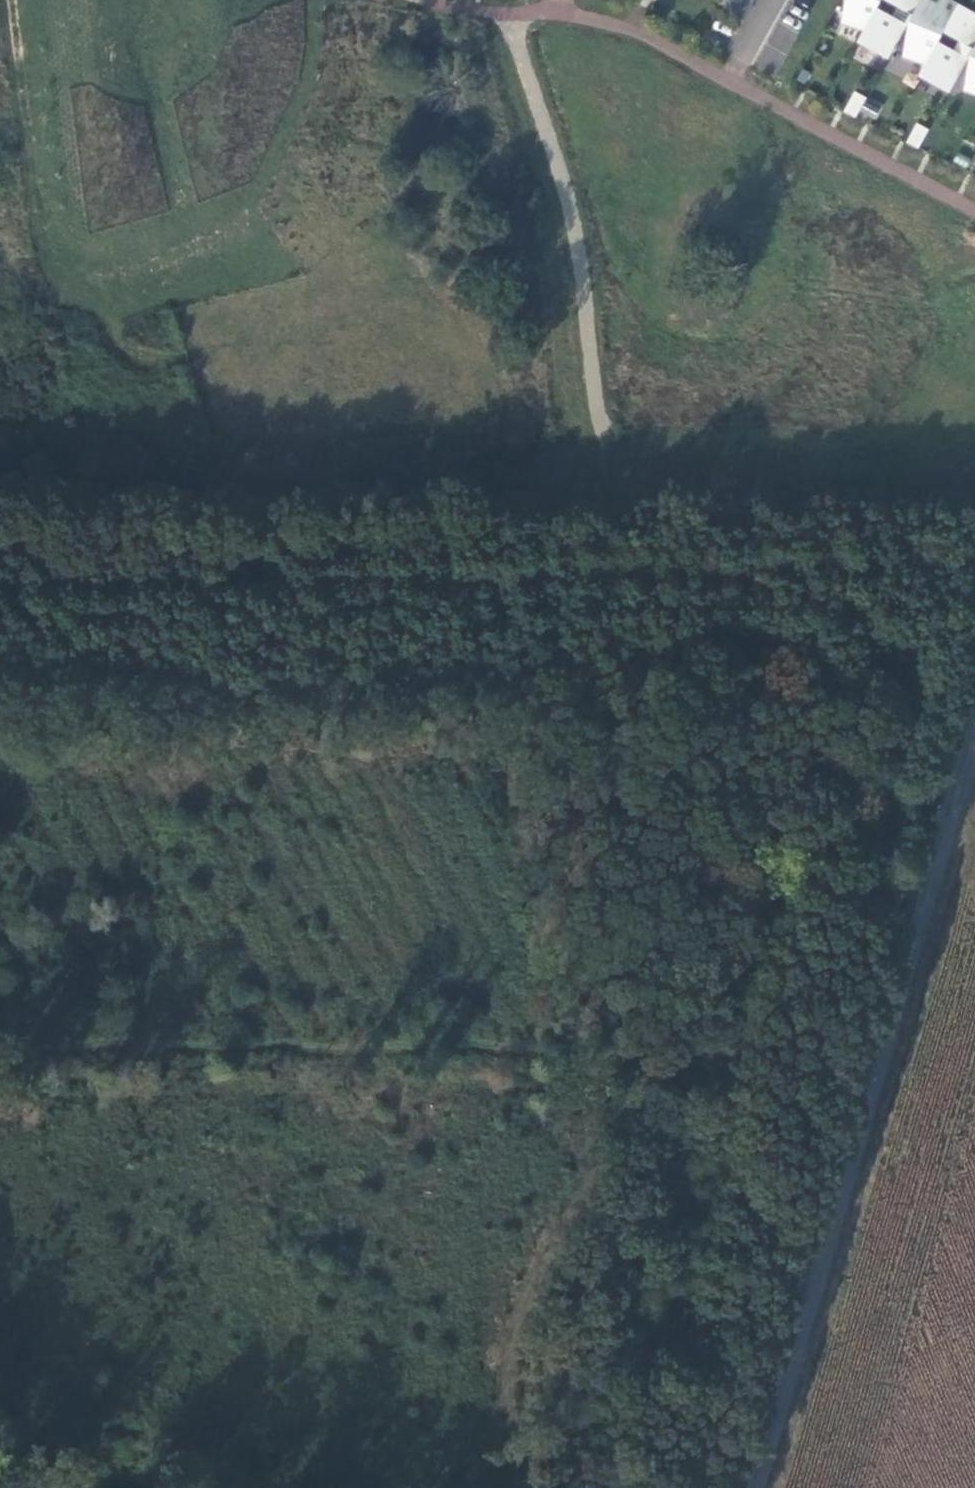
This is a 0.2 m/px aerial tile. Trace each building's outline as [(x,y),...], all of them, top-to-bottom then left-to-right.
[(837,22),(858,28),(871,6),(874,0),(845,0),(837,22)] [(893,5),(887,15),(871,6),(858,28),(852,40),(882,57),(903,19),(914,0),(884,0),(893,5)] [(919,62),(932,40),(937,30),(952,2),(949,0),(914,0),(903,19),(910,23),(899,55),(919,62)] [(974,33),(974,14),(952,2),(937,30),(954,39),(948,49),(932,40),(919,62),(913,74),(943,91),(964,53),(974,33)] [(974,95),(974,33),(964,53),(971,57),(960,89),(974,95)] [(874,122),(882,102),(852,91),(844,110),(874,122)] [(905,143),(918,149),(928,128),(915,122),(905,143)]
